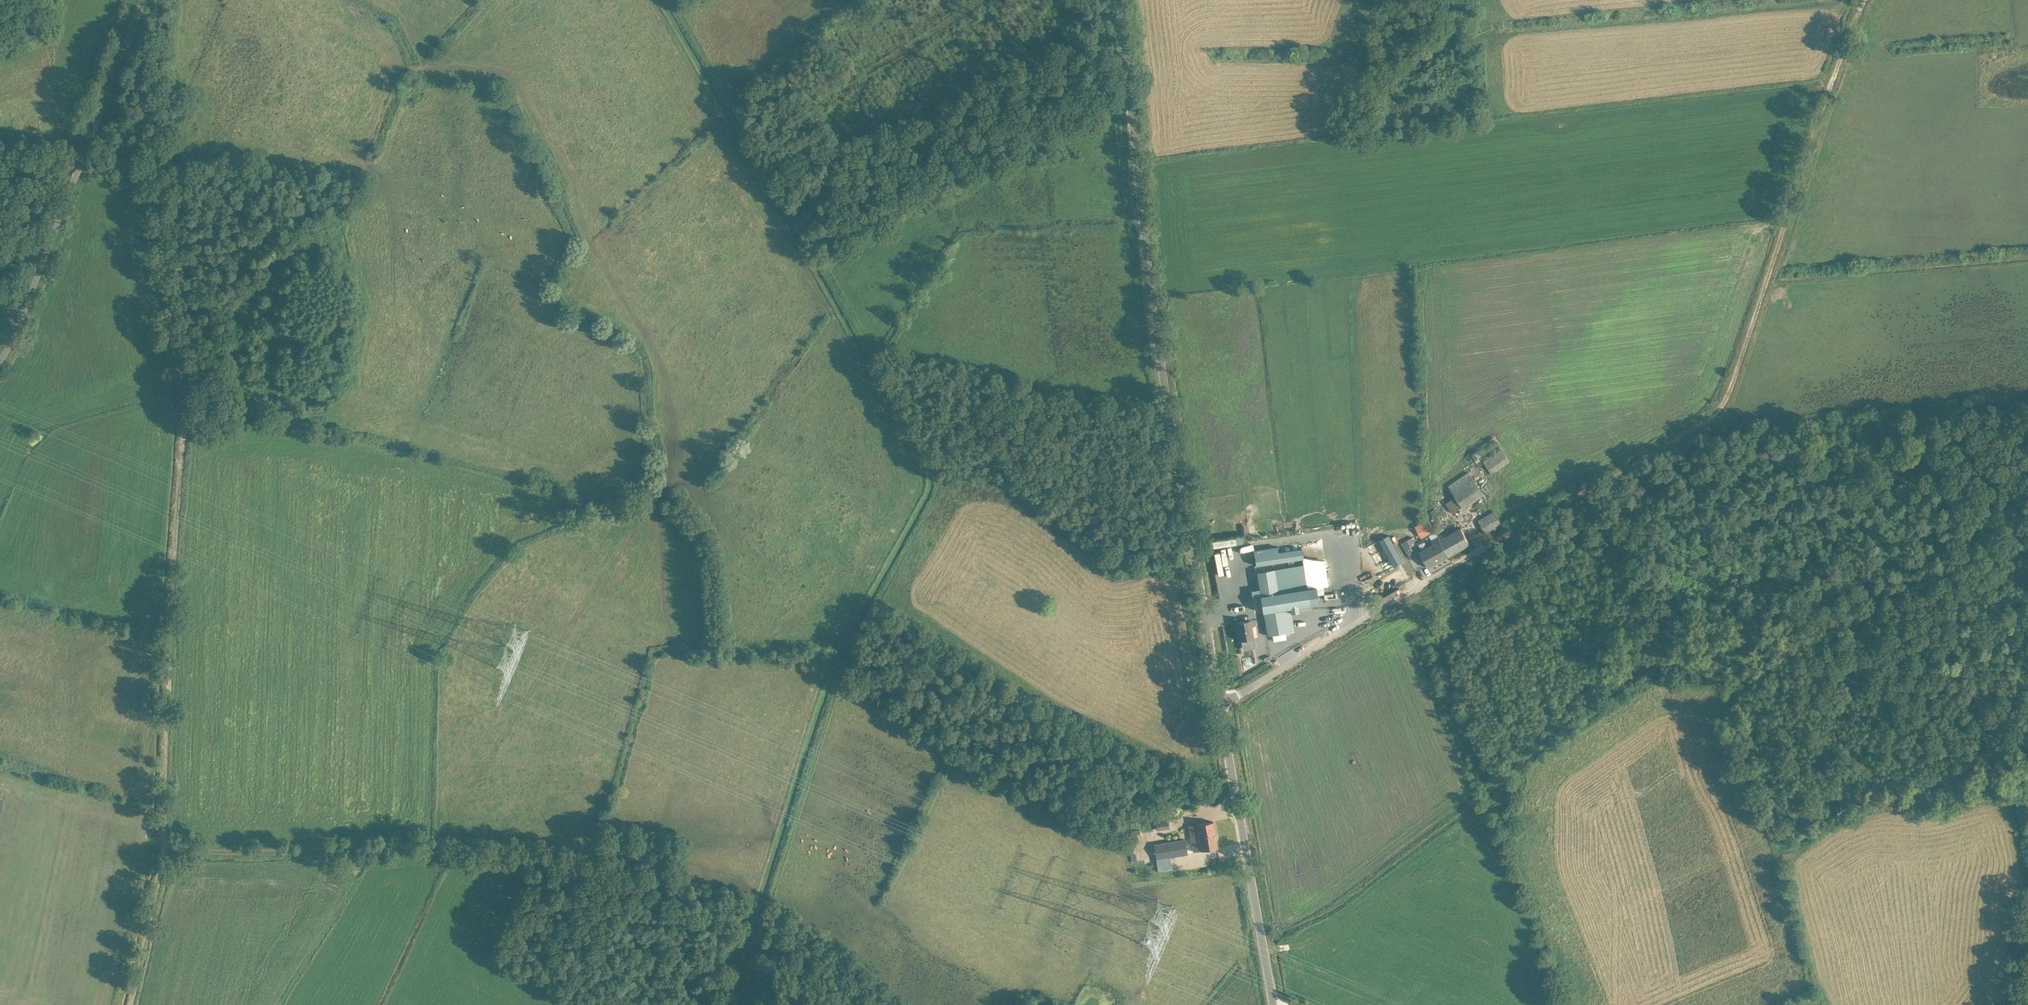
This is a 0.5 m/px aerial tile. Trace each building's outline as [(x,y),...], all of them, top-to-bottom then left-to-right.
[(1483,460),(1492,473),(1510,461),(1501,447),(1483,460)] [(1474,453),(1472,454),(1472,455),(1475,459),(1481,455),(1477,450),(1474,453)] [(1446,504),(1452,513),(1484,494),(1469,471),(1448,485),(1455,498),(1446,504)] [(1478,520),(1486,534),(1502,525),(1495,511),(1478,520)] [(1415,525),(1421,537),(1435,529),(1428,517),(1415,525)] [(1431,541),(1433,544),(1419,552),(1428,567),(1470,544),(1461,528),(1444,538),(1442,535),(1431,541)] [(1389,534),(1380,539),(1395,566),(1404,561),(1389,534)] [(1242,537),(1212,542),(1213,548),(1243,543),(1242,537)] [(1277,546),(1253,550),(1256,565),(1303,558),(1302,548),(1278,552),(1277,546)] [(1218,550),(1211,551),(1212,574),(1220,573),(1218,550)] [(1274,569),(1257,572),(1267,635),(1294,631),(1291,612),(1299,611),(1298,607),(1311,605),(1308,587),(1278,592),(1274,569)] [(1320,608),(1317,612),(1330,621),(1333,617),(1320,608)] [(1259,627),(1252,628),(1250,620),(1237,623),(1239,640),(1253,638),(1253,639),(1261,638),(1259,627)] [(1155,823),(1156,830),(1169,828),(1168,821),(1155,823)] [(1197,824),(1199,840),(1194,841),(1196,850),(1201,849),(1201,850),(1218,847),(1213,821),(1197,824)] [(1131,824),(1132,837),(1140,837),(1139,823),(1131,824)] [(1154,844),(1156,858),(1188,853),(1185,839),(1154,844)] [(1160,859),(1160,870),(1171,870),(1171,858),(1160,859)]
